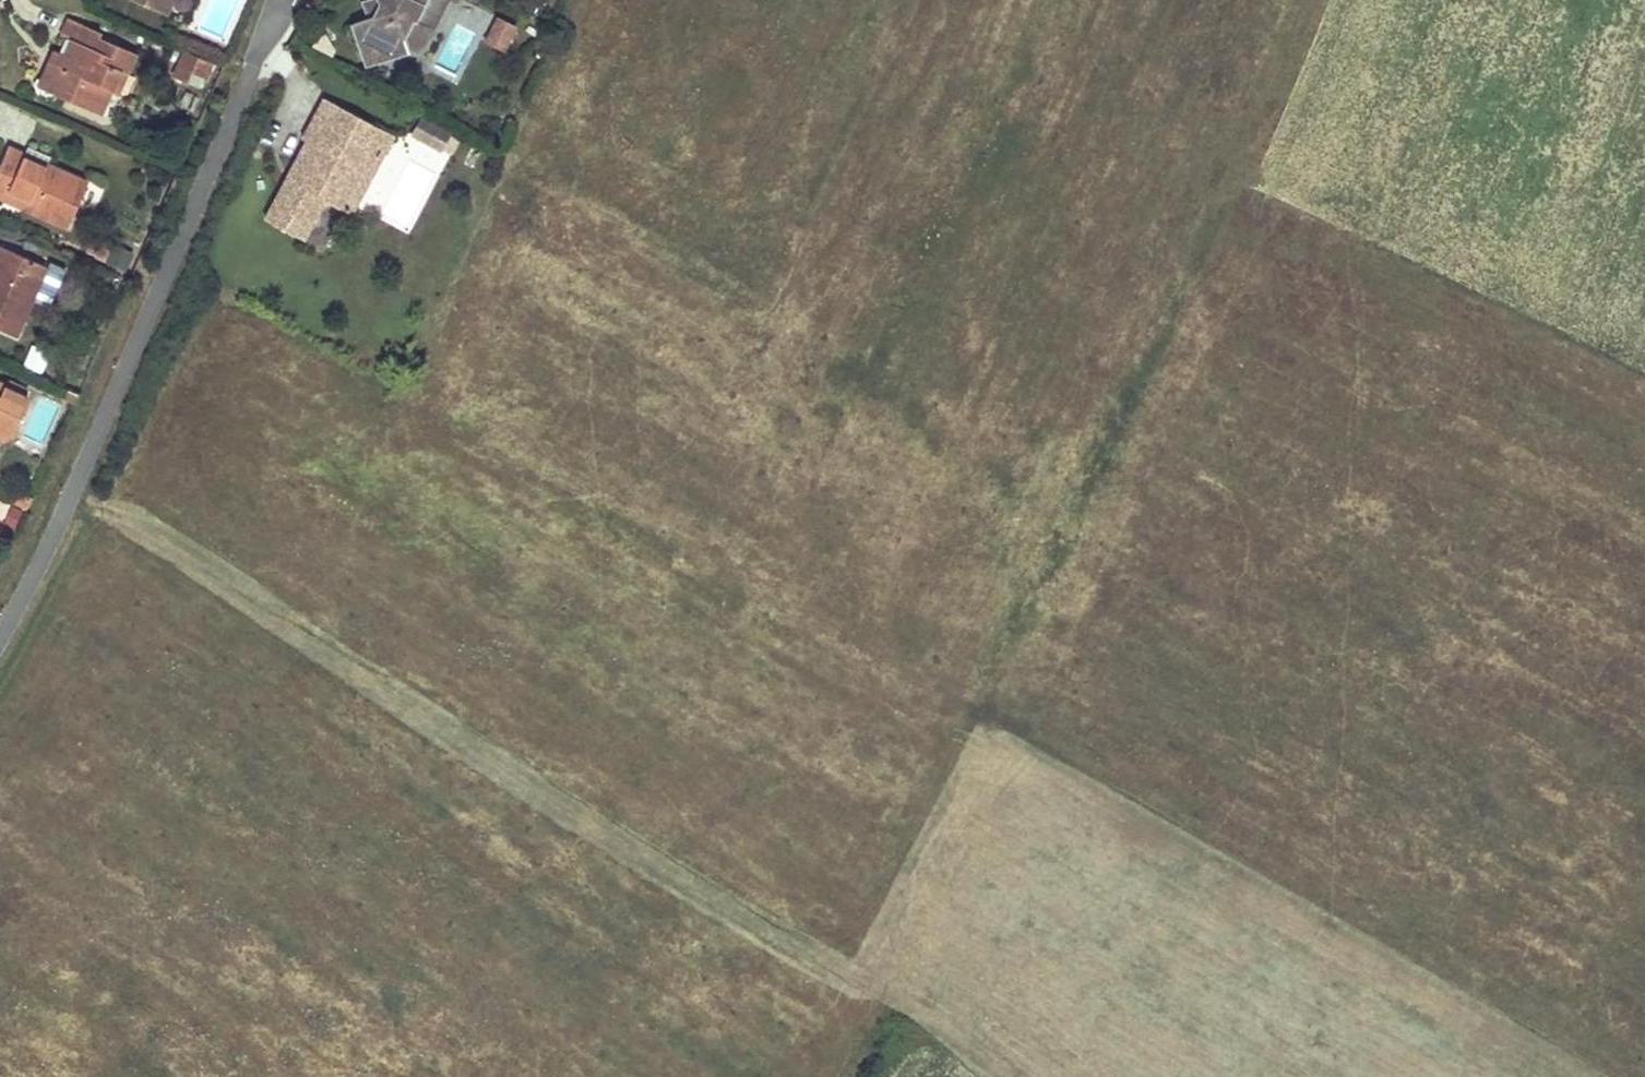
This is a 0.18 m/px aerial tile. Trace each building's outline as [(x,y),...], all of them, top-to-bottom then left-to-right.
[(165,14),(171,0),(133,0),(165,14)] [(418,0),(372,0),(374,9),(358,15),(350,18),(361,45),(387,55),(420,41),(428,24),(411,17),(418,0)] [(353,2),(358,15),(374,9),(372,0),(358,0),(353,2)] [(102,32),(69,18),(64,28),(61,34),(68,37),(72,39),(64,58),(67,59),(62,69),(49,63),(42,80),(67,91),(64,99),(99,114),(110,90),(119,70),(126,73),(135,53),(99,37),(102,32)] [(522,28),(499,19),(489,43),(511,53),(522,28)] [(64,58),(72,39),(68,37),(59,56),(64,58)] [(369,63),(387,55),(361,45),(369,63)] [(54,53),(49,63),(62,69),(67,59),(64,58),(59,56),(54,53)] [(182,53),(171,78),(187,85),(192,73),(205,79),(211,65),(182,53)] [(133,76),(126,73),(119,70),(110,90),(124,96),(133,76)] [(38,87),(64,99),(67,91),(42,80),(38,87)] [(267,223),(308,242),(326,205),(357,220),(385,162),(368,154),(379,130),(322,103),(305,140),(307,141),(322,148),(303,187),(287,180),(267,223)] [(444,153),(453,137),(422,121),(413,138),(444,153)] [(385,162),(397,140),(379,130),(368,154),(385,162)] [(322,148),(307,141),(297,160),(287,180),(303,187),(322,148)] [(0,164),(0,198),(68,227),(88,182),(47,164),(46,166),(44,168),(34,164),(22,159),(23,158),(23,156),(24,153),(8,145),(0,164)] [(23,158),(22,159),(34,164),(44,168),(46,166),(47,164),(49,157),(27,148),(25,153),(23,156),(23,158)] [(16,336),(46,266),(0,246),(0,329),(16,336)] [(54,304),(62,270),(47,267),(40,301),(54,304)] [(24,366),(41,373),(49,354),(31,347),(24,366)] [(12,434),(28,398),(4,388),(5,384),(0,382),(0,428),(12,434)] [(9,441),(12,434),(0,428),(0,438),(9,441)]
